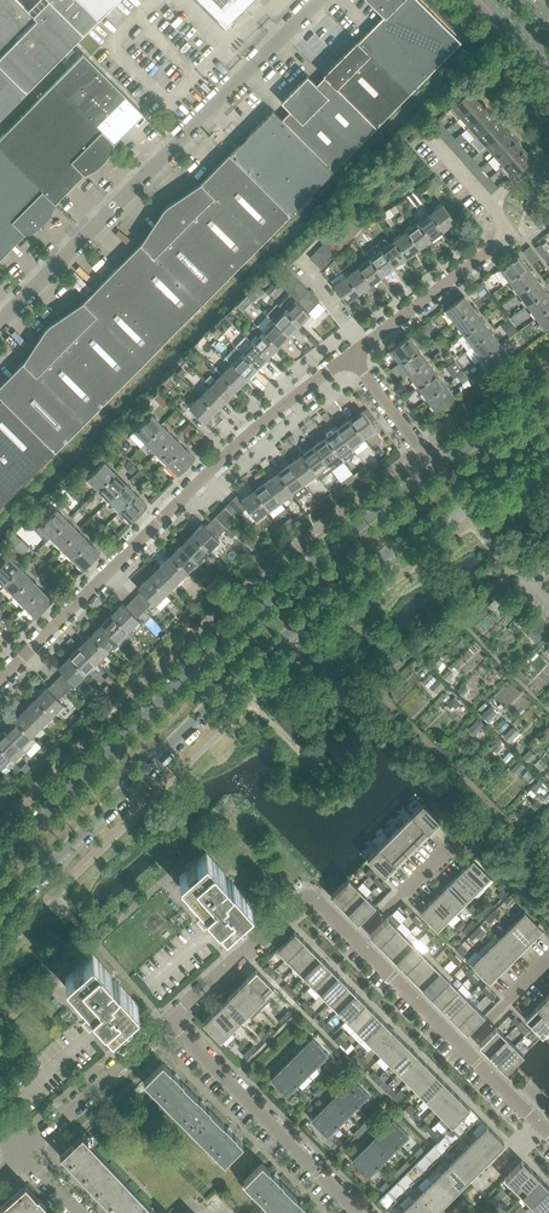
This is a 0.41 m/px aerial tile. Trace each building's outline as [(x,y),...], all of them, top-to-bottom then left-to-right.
[(50,0),(38,0),(28,10),(19,0),(0,0),(0,65),(27,92),(84,34),(50,0)] [(99,19),(118,0),(79,0),(99,19)] [(226,26),(229,23),(231,25),(227,28),(241,42),(283,0),(199,0),(226,26)] [(419,0),(368,0),(384,16),(358,43),(410,93),(461,42),(419,0)] [(410,93),(358,43),(350,50),(349,49),(331,66),(333,68),(325,76),(376,127),(410,93)] [(144,113),(83,53),(54,83),(115,142),(144,113)] [(27,92),(0,65),(0,120),(27,92)] [(376,127),(325,76),(317,84),(312,79),(307,83),(303,79),(299,84),(289,93),(290,93),(285,97),(289,102),(285,106),(290,111),(282,119),(315,151),(334,170),(376,127)] [(115,142),(54,83),(25,113),(85,173),(88,172),(94,169),(99,165),(104,160),(108,155),(112,149),(114,143),(115,142)] [(480,100),(471,90),(449,109),(458,119),(480,100)] [(488,109),(480,100),(458,119),(461,117),(469,125),(466,128),(466,129),(488,109)] [(497,119),(488,109),(466,129),(475,138),(497,119)] [(334,170),(315,151),(282,119),(273,110),(230,154),(290,214),(334,170)] [(25,113),(0,137),(0,148),(55,203),(55,202),(84,173),(85,173),(25,113)] [(505,128),(497,119),(475,138),(475,139),(478,136),(486,145),(505,128)] [(445,130),(442,126),(436,131),(440,135),(445,130)] [(514,138),(505,128),(486,145),(495,155),(514,138)] [(445,130),(440,135),(448,145),(454,140),(445,130)] [(455,138),(460,143),(465,138),(461,133),(455,138)] [(522,148),(514,138),(495,155),(503,164),(500,167),(522,148)] [(454,140),(448,145),(457,154),(462,149),(454,140)] [(473,148),(469,143),(464,148),(468,152),(473,148)] [(0,148),(0,208),(25,233),(29,231),(35,228),(40,224),(45,220),(49,214),(53,209),(55,203),(0,148)] [(531,158),(522,148),(500,167),(509,178),(531,158)] [(462,149),(457,154),(465,164),(471,159),(462,149)] [(290,214),(230,154),(229,154),(201,183),(199,183),(260,244),(290,214)] [(474,163),(471,159),(465,164),(468,167),(474,163)] [(483,172),(479,168),(474,173),(477,177),(483,172)] [(436,188),(442,183),(435,176),(429,181),(436,188)] [(485,187),(491,182),(488,178),(482,183),(485,187)] [(199,183),(174,200),(167,205),(164,208),(230,274),(234,270),(260,244),(199,183)] [(414,192),(408,196),(416,206),(422,202),(414,192)] [(405,207),(401,201),(395,205),(399,211),(405,207)] [(455,221),(443,204),(430,213),(443,230),(455,221)] [(0,208),(0,258),(25,233),(0,208)] [(164,208),(163,209),(158,217),(141,243),(140,244),(154,257),(201,304),(230,274),(164,208)] [(394,214),(390,209),(385,212),(389,218),(394,214)] [(443,230),(430,213),(418,222),(431,239),(443,230)] [(349,218),(345,222),(350,227),(354,223),(349,218)] [(345,222),(341,226),(346,231),(350,227),(345,222)] [(431,239),(418,222),(406,231),(419,248),(431,239)] [(354,223),(350,227),(356,233),(360,229),(354,223)] [(341,226),(337,230),(343,235),(346,231),(341,226)] [(350,227),(346,231),(352,237),(356,233),(350,227)] [(337,230),(333,234),(339,239),(343,235),(337,230)] [(346,231),(343,235),(348,241),(352,237),(346,231)] [(419,248),(406,231),(394,240),(407,257),(419,248)] [(333,234),(329,238),(335,243),(339,239),(333,234)] [(343,235),(339,239),(344,245),(348,241),(343,235)] [(329,238),(325,242),(331,247),(335,243),(329,238)] [(339,239),(335,243),(340,249),(344,245),(339,239)] [(407,257),(394,240),(382,249),(395,266),(407,257)] [(325,242),(321,246),(327,251),(331,247),(325,242)] [(335,243),(331,247),(337,253),(340,249),(335,243)] [(154,257),(140,244),(133,251),(121,263),(110,274),(154,317),(171,334),(201,304),(154,257)] [(541,245),(537,248),(541,254),(545,251),(541,245)] [(321,246),(318,250),(323,255),(327,251),(321,246)] [(331,247),(327,251),(333,257),(337,253),(331,247)] [(395,266),(382,249),(370,258),(383,275),(395,266)] [(318,250),(314,254),(319,259),(323,255),(318,250)] [(327,251),(323,255),(329,261),(333,257),(327,251)] [(539,258),(534,251),(526,256),(532,264),(539,258)] [(314,254),(310,258),(315,263),(319,259),(314,254)] [(509,281),(528,267),(519,254),(500,268),(509,281)] [(323,255),(319,259),(325,265),(329,261),(323,255)] [(383,275),(370,258),(358,267),(371,284),(383,275)] [(319,259),(315,263),(321,269),(325,265),(319,259)] [(371,284),(358,267),(346,276),(359,293),(371,284)] [(518,292),(537,278),(528,267),(509,281),(518,292)] [(281,285),(292,274),(287,269),(276,280),(281,285)] [(154,317),(110,274),(103,281),(91,294),(84,301),(145,361),(154,352),(171,334),(154,317)] [(286,290),(297,279),(292,274),(281,285),(286,290)] [(359,293),(346,276),(334,285),(346,302),(359,293)] [(527,305),(546,291),(537,278),(518,292),(527,305)] [(292,296),(303,285),(297,279),(286,290),(292,296)] [(482,284),(475,289),(481,296),(487,291),(482,284)] [(297,301),(308,290),(303,285),(292,296),(295,299),(297,301)] [(302,306),(314,295),(308,290),(297,301),(302,306)] [(548,307),(548,295),(546,291),(527,305),(536,317),(548,307)] [(308,312),(319,301),(314,295),(302,306),(308,312)] [(454,321),(473,307),(464,295),(445,309),(454,321)] [(259,306),(264,301),(259,297),(255,302),(259,306)] [(310,314),(308,312),(302,306),(297,301),(295,299),(284,311),(299,325),(310,314)] [(241,310),(246,305),(241,300),(236,306),(241,310)] [(84,301),(83,301),(57,319),(50,324),(48,325),(115,391),(145,361),(84,301)] [(463,333),(482,319),(473,307),(454,321),(463,333)] [(548,327),(548,307),(536,317),(545,329),(548,327)] [(299,325),(284,311),(273,321),(289,336),(299,325)] [(472,346),(491,332),(482,319),(463,333),(472,346)] [(223,321),(216,328),(221,333),(223,335),(223,334),(229,327),(223,321)] [(289,336),(273,321),(263,332),(278,347),(289,336)] [(435,333),(427,323),(421,327),(428,338),(435,333)] [(48,325),(45,328),(41,335),(24,361),(85,421),(115,391),(48,325)] [(513,326),(508,330),(511,334),(516,331),(513,326)] [(221,333),(216,328),(211,333),(216,338),(221,333)] [(278,347),(263,332),(253,343),(268,358),(278,347)] [(481,358),(500,343),(491,332),(472,346),(481,358)] [(446,346),(437,335),(431,339),(440,351),(446,346)] [(400,362),(419,348),(409,336),(390,350),(400,362)] [(268,358),(253,343),(242,353),(257,368),(268,358)] [(491,370),(510,356),(500,343),(481,358),(491,370)] [(409,374),(427,360),(419,348),(400,362),(409,374)] [(257,368),(242,353),(232,364),(247,379),(257,368)] [(418,387),(437,372),(427,360),(409,374),(418,387)] [(23,362),(15,370),(0,385),(0,396),(3,400),(55,451),(85,421),(24,361),(23,362)] [(247,379),(232,364),(221,375),(236,390),(247,379)] [(186,372),(179,367),(176,370),(182,376),(186,372)] [(427,398),(446,384),(437,372),(418,387),(427,398)] [(468,378),(464,373),(459,377),(464,382),(468,378)] [(236,390),(221,375),(211,386),(226,401),(236,390)] [(436,411),(455,397),(446,384),(427,398),(436,411)] [(226,401),(211,386),(200,397),(216,411),(226,401)] [(216,411),(200,397),(190,407),(205,422),(216,411)] [(3,400),(0,403),(0,448),(4,451),(0,455),(0,456),(25,481),(55,451),(3,400)] [(376,429),(371,422),(375,419),(367,408),(363,411),(362,410),(350,419),(364,438),(376,429)] [(172,417),(176,421),(180,417),(176,413),(172,417)] [(154,435),(162,425),(151,414),(135,431),(146,442),(154,435)] [(364,438),(350,419),(338,428),(352,447),(353,446),(356,451),(366,444),(363,439),(364,438)] [(189,423),(182,431),(189,438),(196,430),(189,423)] [(156,453),(173,436),(162,425),(154,435),(146,442),(156,453)] [(352,447),(338,428),(326,437),(340,456),(352,447)] [(167,464),(184,447),(173,436),(156,453),(167,464)] [(340,456),(326,437),(314,446),(328,465),(340,456)] [(328,465),(314,446),(302,455),(316,474),(328,465)] [(178,474),(194,458),(184,447),(167,464),(178,474)] [(316,474),(302,455),(290,464),(304,483),(316,474)] [(25,481),(0,456),(0,507),(25,481)] [(98,489),(115,473),(104,462),(87,478),(98,489)] [(304,483),(290,464),(278,473),(292,492),(304,483)] [(370,470),(368,467),(366,465),(353,474),(356,479),(357,480),(370,470)] [(109,500),(126,484),(115,473),(98,489),(109,500)] [(292,492),(278,473),(266,482),(280,501),(292,492)] [(150,479),(145,474),(140,478),(145,483),(150,479)] [(154,496),(161,488),(154,482),(147,489),(154,496)] [(280,501),(266,482),(254,491),(268,510),(280,501)] [(120,511),(136,494),(126,484),(109,500),(120,511)] [(268,510),(254,491),(241,500),(246,507),(255,519),(268,510)] [(130,522),(147,505),(136,494),(120,511),(130,522)] [(246,507),(241,500),(236,495),(230,502),(241,513),(246,507)] [(241,513),(230,502),(225,506),(236,518),(241,513)] [(236,518),(225,506),(215,516),(227,527),(236,518)] [(51,537),(68,520),(56,509),(40,526),(51,537)] [(227,527),(215,516),(211,521),(222,532),(227,527)] [(62,548),(78,531),(68,520),(51,537),(62,548)] [(222,532),(211,521),(206,526),(217,537),(222,532)] [(217,537),(206,526),(203,523),(192,534),(208,551),(219,540),(217,537)] [(237,533),(230,526),(225,531),(232,537),(237,533)] [(72,558),(89,542),(78,531),(62,548),(72,558)] [(15,533),(14,532),(5,541),(6,541),(14,550),(21,557),(30,547),(23,541),(15,533)] [(208,551),(192,534),(181,545),(198,562),(208,551)] [(262,548),(269,543),(266,539),(259,544),(262,548)] [(83,569),(100,553),(89,542),(72,558),(83,569)] [(198,562),(181,545),(170,556),(187,572),(198,562)] [(20,568),(9,556),(0,565),(0,581),(3,584),(20,568)] [(187,572),(170,556),(160,566),(176,583),(187,572)] [(176,583),(160,566),(149,577),(166,594),(176,583)] [(14,595),(31,578),(20,568),(3,584),(14,595)] [(166,594),(149,577),(138,588),(141,590),(152,602),(155,604),(166,594)] [(25,606),(42,589),(31,578),(14,595),(25,606)] [(35,617),(52,600),(42,589),(25,606),(35,617)] [(152,602),(141,590),(136,596),(147,607),(152,602)] [(147,607),(136,596),(131,600),(142,612),(147,607)] [(504,597),(497,602),(507,613),(513,607),(504,597)] [(142,612),(131,600),(125,606),(137,617),(142,612)] [(137,617),(125,606),(123,603),(112,614),(128,631),(139,620),(137,617)] [(128,631),(112,614),(101,624),(118,641),(128,631)] [(118,641),(101,624),(91,635),(107,652),(118,641)] [(534,626),(527,633),(536,642),(543,635),(534,626)] [(107,652),(91,635),(80,646),(97,662),(107,652)] [(97,662),(80,646),(69,656),(86,673),(97,662)] [(86,673),(69,656),(58,667),(63,672),(74,683),(75,684),(86,673)] [(449,670),(443,675),(447,680),(453,674),(449,670)] [(436,681),(429,671),(421,677),(428,687),(436,681)] [(74,683),(63,672),(58,677),(69,688),(74,683)] [(69,688),(58,677),(53,682),(64,693),(69,688)] [(437,680),(431,687),(435,692),(442,685),(437,680)] [(64,693),(53,682),(48,688),(59,699),(64,693)] [(463,684),(457,690),(462,695),(468,689),(463,684)] [(59,699),(48,688),(47,687),(36,698),(53,715),(64,704),(59,699)] [(455,696),(447,703),(453,710),(461,702),(455,696)] [(53,715),(36,698),(26,709),(42,725),(53,715)] [(491,706),(482,716),(487,722),(497,712),(491,706)] [(42,725),(26,709),(15,719),(32,736),(42,725)] [(32,736),(15,719),(4,730),(21,746),(32,736)] [(478,720),(469,729),(474,734),(483,725),(478,720)] [(513,727),(504,736),(509,741),(519,732),(513,727)] [(4,730),(0,734),(0,746),(10,757),(21,746),(4,730)] [(498,740),(491,748),(496,753),(503,745),(498,740)] [(317,745),(308,753),(318,764),(322,760),(327,755),(317,745)] [(0,746),(0,767),(10,757),(0,746)] [(530,750),(523,757),(529,763),(536,756),(530,750)] [(519,761),(508,768),(519,782),(529,775),(519,761)] [(26,762),(20,768),(25,773),(31,767),(26,762)] [(539,781),(531,788),(537,794),(544,787),(539,781)] [(440,821),(423,804),(411,815),(428,833),(440,821)] [(428,833),(411,815),(400,826),(417,843),(428,833)] [(417,843),(400,826),(389,837),(407,854),(417,843)] [(407,854),(389,837),(378,848),(396,865),(407,854)] [(396,865),(378,848),(367,859),(384,877),(396,865)] [(251,904),(232,881),(228,877),(222,881),(220,879),(225,874),(206,852),(179,875),(184,880),(199,897),(195,901),(188,907),(195,915),(206,905),(225,927),(251,904)] [(491,877),(473,859),(464,868),(482,886),(491,877)] [(368,876),(374,871),(370,868),(365,873),(368,876)] [(482,886),(464,868),(455,877),(473,895),(482,886)] [(381,882),(376,876),(372,880),(377,885),(381,882)] [(473,895),(455,877),(446,886),(464,904),(473,895)] [(340,905),(358,887),(348,878),(330,896),(340,905)] [(386,887),(381,882),(377,885),(383,890),(386,887)] [(464,904),(446,886),(438,894),(455,913),(464,904)] [(348,914),(366,896),(358,887),(340,905),(348,914)] [(501,899),(507,893),(503,890),(498,895),(501,899)] [(455,913),(438,894),(429,903),(447,921),(455,913)] [(357,923),(376,905),(366,896),(348,914),(357,923)] [(507,905),(513,899),(509,896),(504,901),(507,905)] [(489,911),(494,906),(490,902),(485,908),(489,911)] [(447,921),(429,903),(419,912),(437,930),(447,921)] [(411,912),(406,907),(403,910),(408,915),(411,912)] [(483,916),(489,911),(485,908),(480,913),(483,916)] [(494,917),(500,912),(496,909),(491,914),(494,917)] [(543,930),(525,911),(516,921),(534,939),(543,930)] [(489,922),(494,917),(491,914),(486,919),(489,922)] [(420,921),(415,916),(412,919),(417,924),(420,921)] [(379,944),(397,926),(388,917),(370,935),(379,944)] [(471,928),(476,923),(473,920),(468,925),(471,928)] [(425,926),(420,921),(417,924),(422,929),(425,926)] [(534,939),(516,921),(507,929),(525,947),(534,939)] [(466,934),(471,928),(468,925),(462,930),(466,934)] [(387,953),(405,935),(397,926),(379,944),(387,953)] [(477,935),(482,929),(479,926),(474,931),(477,935)] [(525,947),(507,929),(498,938),(516,956),(525,947)] [(286,958),(304,940),(295,931),(277,949),(286,958)] [(472,940),(477,935),(474,931),(468,936),(472,940)] [(437,938),(432,933),(429,937),(434,942),(437,938)] [(396,962),(414,944),(405,935),(387,953),(396,962)] [(443,944),(437,938),(434,942),(439,947),(443,944)] [(453,946),(458,941),(455,938),(450,943),(453,946)] [(516,956),(498,938),(489,947),(507,965),(516,956)] [(295,967),(313,949),(304,940),(286,958),(295,967)] [(405,971),(423,953),(414,944),(396,962),(405,971)] [(459,952),(464,947),(461,944),(456,949),(459,952)] [(507,965),(489,947),(481,955),(498,973),(507,965)] [(303,976),(321,958),(313,949),(295,967),(303,976)] [(414,979),(435,958),(426,950),(423,953),(405,971),(414,979)] [(455,956),(450,951),(446,954),(451,959),(455,956)] [(138,1005),(118,982),(92,953),(66,977),(85,998),(75,1008),(81,1016),(92,1006),(111,1028),(138,1005)] [(498,973),(481,955),(471,965),(489,983),(498,973)] [(460,961),(455,956),(451,959),(457,965),(460,961)] [(312,985),(330,967),(321,958),(303,976),(312,985)] [(422,988),(443,967),(435,958),(414,979),(422,988)] [(274,970),(269,965),(265,968),(271,973),(274,970)] [(321,993),(339,975),(330,967),(312,985),(321,993)] [(431,997),(449,979),(452,976),(443,967),(422,988),(431,997)] [(472,973),(467,968),(464,972),(469,977),(472,973)] [(274,987),(256,969),(247,978),(265,996),(274,987)] [(279,975),(274,970),(271,973),(276,979),(279,975)] [(478,979),(472,973),(469,977),(474,982),(478,979)] [(330,1002),(348,984),(339,975),(321,993),(330,1002)] [(265,996),(247,978),(238,987),(260,1010),(269,1001),(265,996)] [(440,1006),(458,988),(449,979),(431,997),(440,1006)] [(291,987),(286,982),(283,985),(288,991),(291,987)] [(338,1011),(356,993),(348,984),(330,1002),(338,1011)] [(490,991),(485,986),(481,989),(486,994),(490,991)] [(260,1010),(238,987),(230,996),(247,1014),(252,1018),(260,1010)] [(297,993),(291,987),(288,991),(293,996),(297,993)] [(448,1014),(466,997),(458,988),(440,1006),(448,1014)] [(495,996),(490,991),(486,994),(492,1000),(495,996)] [(347,1020),(365,1002),(356,993),(338,1011),(347,1020)] [(247,1014),(230,996),(221,1005),(239,1023),(247,1014)] [(547,996),(536,1007),(548,1020),(548,998),(547,996)] [(457,1023),(475,1005),(466,997),(448,1014),(457,1023)] [(309,1005),(304,1000),(300,1003),(306,1008),(309,1005)] [(356,1028),(374,1011),(365,1002),(347,1020),(356,1028)] [(239,1023),(221,1005),(212,1013),(230,1031),(239,1023)] [(314,1010),(309,1005),(306,1008),(311,1014),(314,1010)] [(466,1033),(484,1015),(475,1005),(457,1023),(466,1033)] [(536,1007),(525,1018),(542,1036),(548,1029),(548,1020),(536,1007)] [(286,1018),(292,1013),(288,1010),(283,1015),(286,1018)] [(365,1037),(383,1020),(374,1011),(356,1028),(365,1037)] [(230,1031),(212,1013),(203,1022),(221,1040),(230,1031)] [(281,1024),(286,1018),(283,1015),(278,1020),(281,1024)] [(520,1022),(515,1016),(512,1020),(517,1025),(520,1022)] [(326,1023),(321,1017),(318,1021),(323,1026),(326,1023)] [(373,1046),(391,1028),(383,1020),(365,1037),(373,1046)] [(525,1027),(520,1022),(517,1025),(522,1030),(525,1027)] [(332,1028),(326,1023),(323,1026),(328,1031),(332,1028)] [(269,1036),(274,1031),(271,1027),(266,1032),(269,1036)] [(488,1054),(506,1036),(496,1027),(478,1045),(488,1054)] [(382,1055),(400,1037),(391,1028),(373,1046),(382,1055)] [(528,1038),(533,1032),(530,1029),(525,1034),(528,1038)] [(264,1041),(269,1036),(266,1032),(260,1037),(264,1041)] [(344,1040),(339,1035),(335,1038),(340,1044),(344,1040)] [(496,1063),(514,1045),(506,1036),(488,1054),(496,1063)] [(391,1064),(409,1046),(400,1037),(382,1055),(391,1064)] [(328,1053),(318,1043),(312,1038),(302,1048),(318,1065),(319,1064),(318,1063),(328,1053)] [(349,1045),(344,1040),(340,1044),(346,1049),(349,1045)] [(252,1053),(257,1048),(253,1044),(248,1050),(252,1053)] [(506,1072),(524,1054),(514,1045),(496,1063),(506,1072)] [(400,1073),(417,1055),(409,1046),(391,1064),(400,1073)] [(318,1065),(302,1048),(292,1059),(307,1074),(317,1065),(318,1065)] [(246,1058),(252,1053),(248,1050),(243,1055),(246,1058)] [(361,1058),(356,1053),(353,1056),(358,1061),(361,1058)] [(408,1081),(426,1064),(417,1055),(400,1073),(408,1081)] [(333,1058),(328,1064),(334,1071),(340,1065),(333,1058)] [(367,1063),(361,1058),(358,1061),(363,1067),(367,1063)] [(307,1074),(292,1059),(282,1069),(298,1085),(299,1084),(298,1083),(307,1074)] [(190,1090),(163,1062),(144,1081),(170,1108),(190,1090)] [(417,1090),(435,1072),(426,1064),(408,1081),(417,1090)] [(336,1075),(343,1068),(340,1065),(333,1072),(336,1075)] [(298,1085),(282,1069),(271,1079),(287,1094),(296,1085),(297,1086),(298,1085)] [(379,1075),(374,1070),(370,1074),(375,1079),(379,1075)] [(426,1099),(444,1081),(435,1072),(417,1090),(426,1099)] [(384,1081),(379,1075),(375,1079),(381,1084),(384,1081)] [(322,1089),(329,1082),(326,1079),(319,1086),(322,1089)] [(368,1094),(353,1079),(342,1089),(358,1105),(359,1105),(358,1104),(368,1094)] [(434,1108),(452,1090),(444,1081),(426,1099),(434,1108)] [(315,1095),(322,1089),(319,1086),(312,1093),(315,1095)] [(396,1093),(391,1088),(388,1091),(393,1096),(396,1093)] [(358,1105),(342,1089),(332,1099),(347,1115),(357,1105),(357,1106),(358,1105)] [(216,1117),(205,1106),(190,1090),(170,1108),(197,1135),(216,1117)] [(443,1117),(461,1099),(452,1090),(434,1108),(443,1117)] [(401,1098),(396,1093),(393,1096),(398,1102),(401,1098)] [(347,1115),(332,1099),(322,1109),(338,1125),(339,1125),(338,1124),(347,1115)] [(452,1126),(470,1108),(461,1099),(443,1117),(452,1126)] [(301,1109),(308,1103),(305,1100),(298,1106),(301,1109)] [(414,1110),(408,1105),(405,1109),(410,1114),(414,1110)] [(376,1116),(383,1109),(380,1106),(373,1113),(376,1116)] [(405,1207),(414,1198),(423,1189),(432,1180),(441,1171),(450,1162),(459,1153),(468,1143),(477,1134),(487,1125),(470,1108),(452,1126),(378,1199),(387,1208),(392,1212),(400,1212),(405,1207)] [(338,1125),(322,1109),(312,1120),(327,1135),(337,1125),(337,1126),(338,1125)] [(419,1116),(414,1110),(410,1114),(415,1119),(419,1116)] [(243,1143),(232,1132),(216,1117),(197,1135),(224,1162),(243,1143)] [(409,1135),(393,1119),(383,1130),(399,1146),(400,1146),(399,1144),(409,1135)] [(362,1129),(369,1123),(366,1120),(359,1127),(362,1129)] [(431,1128),(426,1123),(422,1126),(427,1131),(431,1128)] [(505,1143),(497,1135),(487,1125),(477,1134),(495,1152),(505,1143)] [(356,1136),(362,1129),(359,1127),(353,1133),(356,1136)] [(436,1133),(431,1128),(427,1131),(433,1137),(436,1133)] [(399,1146),(383,1130),(372,1140),(388,1156),(397,1146),(398,1147),(399,1146)] [(82,1134),(60,1155),(60,1156),(61,1155),(117,1212),(157,1212),(82,1134)] [(495,1152),(477,1134),(468,1143),(486,1161),(495,1152)] [(342,1150),(348,1143),(345,1140),(339,1147),(342,1150)] [(388,1156),(372,1140),(363,1150),(379,1166),(380,1165),(379,1165),(388,1156)] [(486,1161),(468,1143),(459,1153),(477,1170),(486,1161)] [(417,1156),(424,1150),(421,1147),(414,1153),(417,1156)] [(379,1166),(363,1150),(352,1160),(368,1176),(377,1166),(378,1167),(379,1166)] [(477,1170),(459,1153),(450,1162),(468,1179),(477,1170)] [(513,1187),(531,1169),(522,1160),(504,1178),(513,1187)] [(403,1170),(410,1163),(407,1161),(400,1167),(403,1170)] [(468,1179),(450,1162),(441,1171),(459,1188),(468,1179)] [(289,1190),(278,1179),(262,1163),(243,1181),(270,1208),(289,1190)] [(396,1177),(403,1170),(400,1167),(393,1174),(396,1177)] [(522,1196),(540,1178),(531,1169),(513,1187),(522,1196)] [(459,1188),(441,1171),(432,1180),(450,1197),(459,1188)] [(531,1205),(548,1187),(540,1178),(522,1196),(531,1205)] [(450,1197),(432,1180),(423,1189),(440,1206),(450,1197)] [(382,1191),(389,1184),(386,1181),(379,1188),(382,1191)] [(47,1205),(41,1198),(40,1198),(38,1196),(38,1197),(25,1183),(24,1184),(25,1185),(0,1207),(0,1212),(38,1212),(47,1205)] [(548,1204),(548,1187),(531,1205),(528,1208),(533,1212),(540,1212),(548,1204)] [(423,1189),(414,1198),(429,1212),(434,1212),(440,1206),(423,1189)] [(305,1206),(289,1190),(270,1208),(275,1212),(312,1212),(305,1206)] [(502,1198),(497,1193),(494,1196),(499,1202),(502,1198)] [(414,1198),(405,1207),(411,1212),(429,1212),(414,1198)] [(508,1203),(502,1198),(499,1202),(504,1207),(508,1203)] [(540,1212),(548,1212),(548,1204),(540,1212)]
